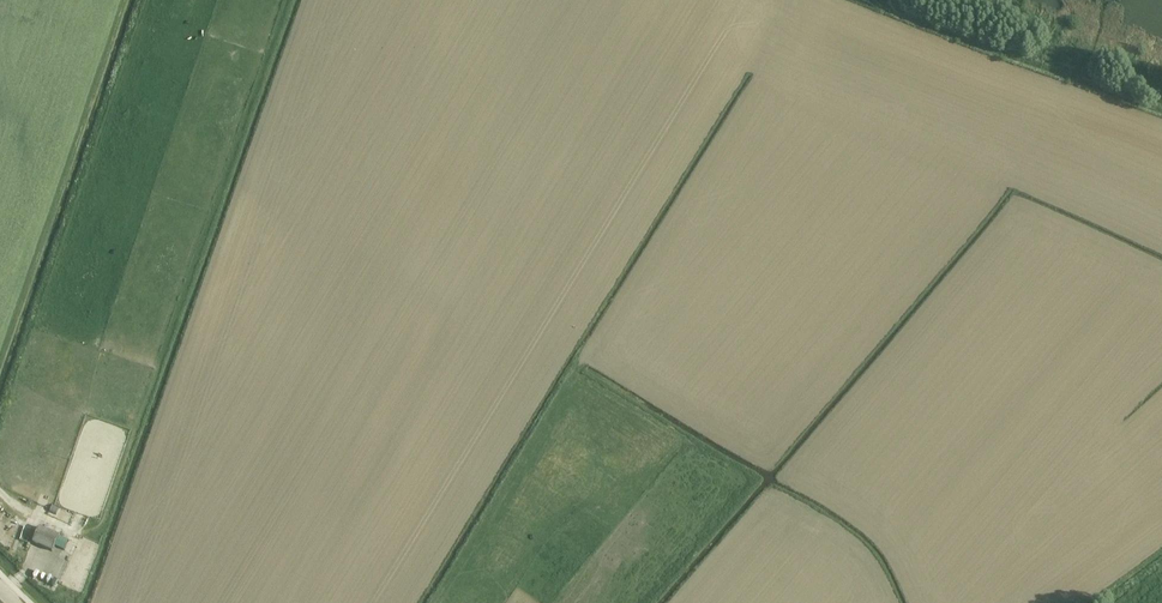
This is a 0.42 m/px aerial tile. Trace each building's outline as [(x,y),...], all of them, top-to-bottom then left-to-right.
[(59,536),(39,527),(32,543),(52,552),(59,536)]
